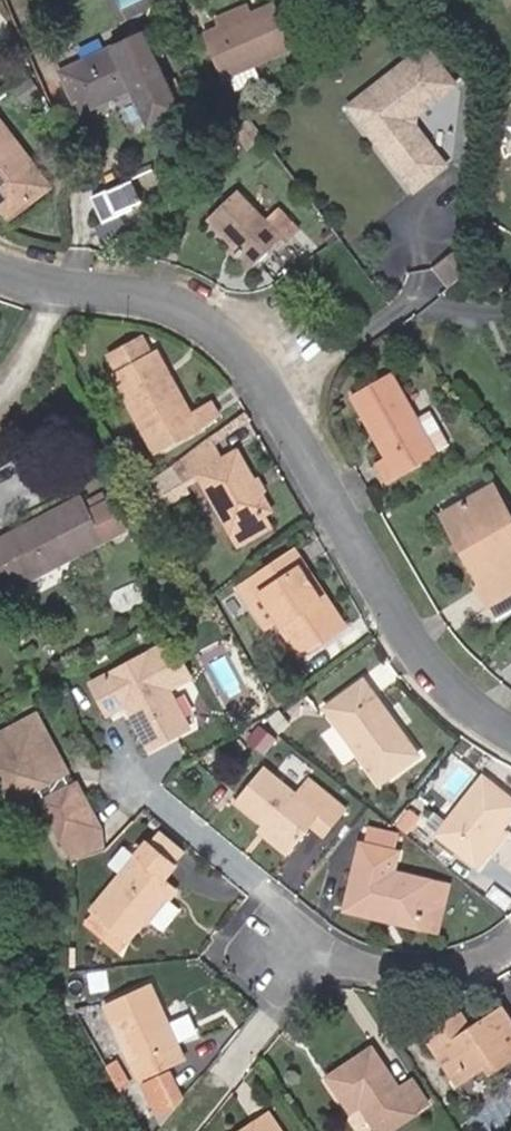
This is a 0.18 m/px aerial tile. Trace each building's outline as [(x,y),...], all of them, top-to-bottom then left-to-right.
[(245,18),(214,30),(217,37),(201,45),(215,83),(289,54),(271,7),(245,18)] [(211,20),(214,30),(245,18),(242,7),(211,20)] [(217,37),(214,30),(197,36),(201,45),(217,37)] [(142,44),(62,78),(78,118),(131,95),(148,133),(175,120),(142,44)] [(423,60),(363,110),(375,124),(362,136),(415,201),(445,176),(415,139),(416,127),(453,96),(423,60)] [(349,121),(362,136),(375,124),(363,110),(349,121)] [(4,215),(43,188),(0,127),(0,210),(4,215)] [(4,225),(48,194),(43,188),(4,215),(0,210),(0,219),(4,225)] [(83,201),(94,229),(107,223),(111,230),(125,223),(112,190),(107,192),(83,201)] [(205,234),(231,261),(226,266),(245,285),(281,251),(237,204),(205,234)] [(475,285),(471,262),(444,286),(456,300),(475,285)] [(111,361),(118,374),(148,359),(141,345),(111,361)] [(148,359),(118,374),(112,378),(156,460),(222,423),(217,413),(191,426),(154,356),(148,359)] [(432,457),(389,380),(350,401),(393,478),(432,457)] [(10,445),(19,462),(34,453),(24,437),(10,445)] [(225,466),(212,442),(170,472),(181,494),(200,486),(231,543),(263,526),(273,521),(240,459),(225,466)] [(460,558),(479,591),(476,593),(486,610),(510,595),(510,542),(505,532),(510,529),(510,526),(491,492),(449,517),(470,551),(460,558)] [(102,548),(126,536),(114,511),(89,523),(81,507),(0,549),(0,597),(2,601),(102,548)] [(439,523),(460,558),(470,551),(449,517),(439,523)] [(270,539),(263,526),(231,543),(238,556),(270,539)] [(300,563),(295,566),(309,587),(314,584),(300,563)] [(309,587),(295,566),(243,600),(272,645),(285,637),(306,667),(346,640),(328,616),(333,613),(314,584),(309,587)] [(328,616),(346,640),(349,637),(333,613),(328,616)] [(132,720),(140,715),(145,724),(137,729),(156,765),(199,742),(178,703),(200,692),(177,649),(94,693),(113,730),(132,720)] [(276,700),(287,715),(306,702),(295,687),(276,700)] [(422,762),(368,689),(332,717),(386,789),(422,762)] [(145,724),(140,715),(132,720),(137,729),(145,724)] [(13,816),(74,785),(42,726),(0,747),(0,791),(13,816)] [(243,808),(272,831),(299,853),(316,832),(328,842),(347,819),(311,789),(302,799),(270,773),(243,808)] [(443,839),(481,870),(492,855),(494,855),(507,837),(505,831),(510,823),(510,801),(488,783),(443,839)] [(293,860),(299,853),(272,831),(265,839),(293,860)] [(372,852),(368,851),(355,915),(389,923),(391,916),(430,924),(438,883),(399,873),(402,857),(401,857),(405,839),(376,833),(372,852)] [(155,928),(173,909),(167,902),(177,891),(172,886),(184,873),(195,861),(170,837),(159,849),(96,915),(114,932),(128,946),(150,923),(155,928)] [(447,936),(458,887),(438,883),(430,924),(428,932),(447,936)] [(167,902),(173,909),(184,898),(177,891),(167,902)] [(173,909),(155,928),(166,940),(184,920),(173,909)] [(391,916),(389,923),(428,932),(430,924),(391,916)] [(121,954),(128,946),(114,932),(106,941),(121,954)] [(148,1097),(174,1082),(168,1072),(183,1063),(142,990),(100,1014),(148,1097)] [(476,1022),(451,1038),(472,1072),(489,1061),(508,1048),(510,1052),(510,1008),(507,1002),(476,1022)] [(451,1038),(476,1022),(464,1005),(428,1030),(461,1080),(472,1072),(451,1038)] [(399,1084),(373,1046),(333,1072),(354,1104),(364,1098),(385,1128),(431,1100),(414,1074),(399,1084)] [(510,1058),(510,1052),(508,1048),(489,1061),(495,1069),(510,1058)] [(148,1097),(166,1129),(187,1104),(174,1082),(148,1097)] [(257,1120),(264,1130),(284,1130),(271,1112),(257,1120)] [(257,1120),(240,1130),(264,1130),(257,1120)]
